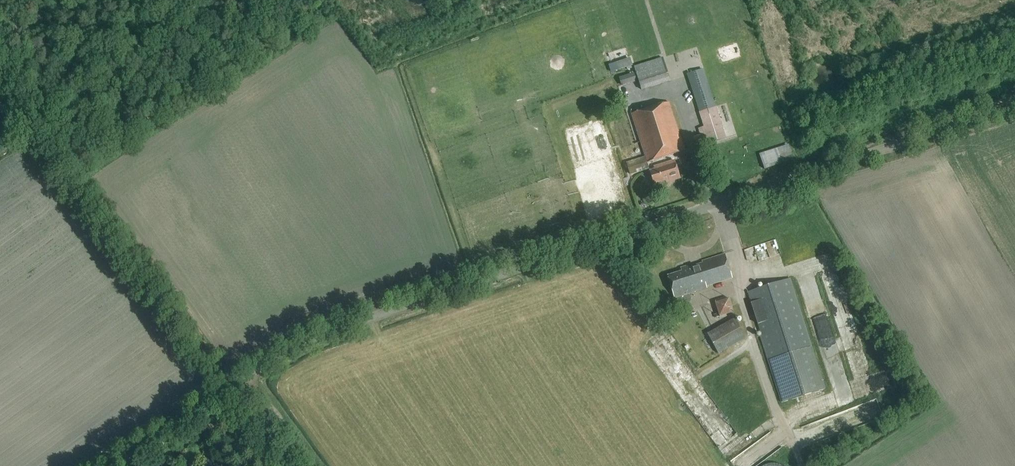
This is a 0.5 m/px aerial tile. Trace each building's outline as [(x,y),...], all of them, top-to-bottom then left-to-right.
[(631,56),(616,61),(619,69),(633,63),(631,56)] [(641,90),(670,81),(663,58),(634,67),(641,90)] [(709,143),(725,138),(703,69),(687,75),(704,127),(698,129),(700,135),(693,137),(696,147),(704,145),(704,144),(709,142),(709,143)] [(622,85),(636,81),(634,74),(620,78),(622,85)] [(630,174),(649,169),(647,162),(684,150),(669,102),(632,114),(645,157),(627,163),(630,174)] [(765,169),(793,160),(789,146),(760,155),(765,169)] [(654,184),(680,176),(675,160),(654,167),(655,169),(650,171),(654,184)] [(732,278),(725,256),(725,254),(701,262),(701,264),(687,268),(687,266),(680,268),(681,272),(668,276),(675,298),(707,288),(706,286),(732,278)] [(783,402),(823,389),(789,279),(748,292),(783,402)] [(719,317),(734,313),(730,298),(715,303),(719,317)] [(718,354),(746,338),(735,319),(707,334),(718,354)] [(718,448),(737,433),(666,337),(647,351),(718,448)]
